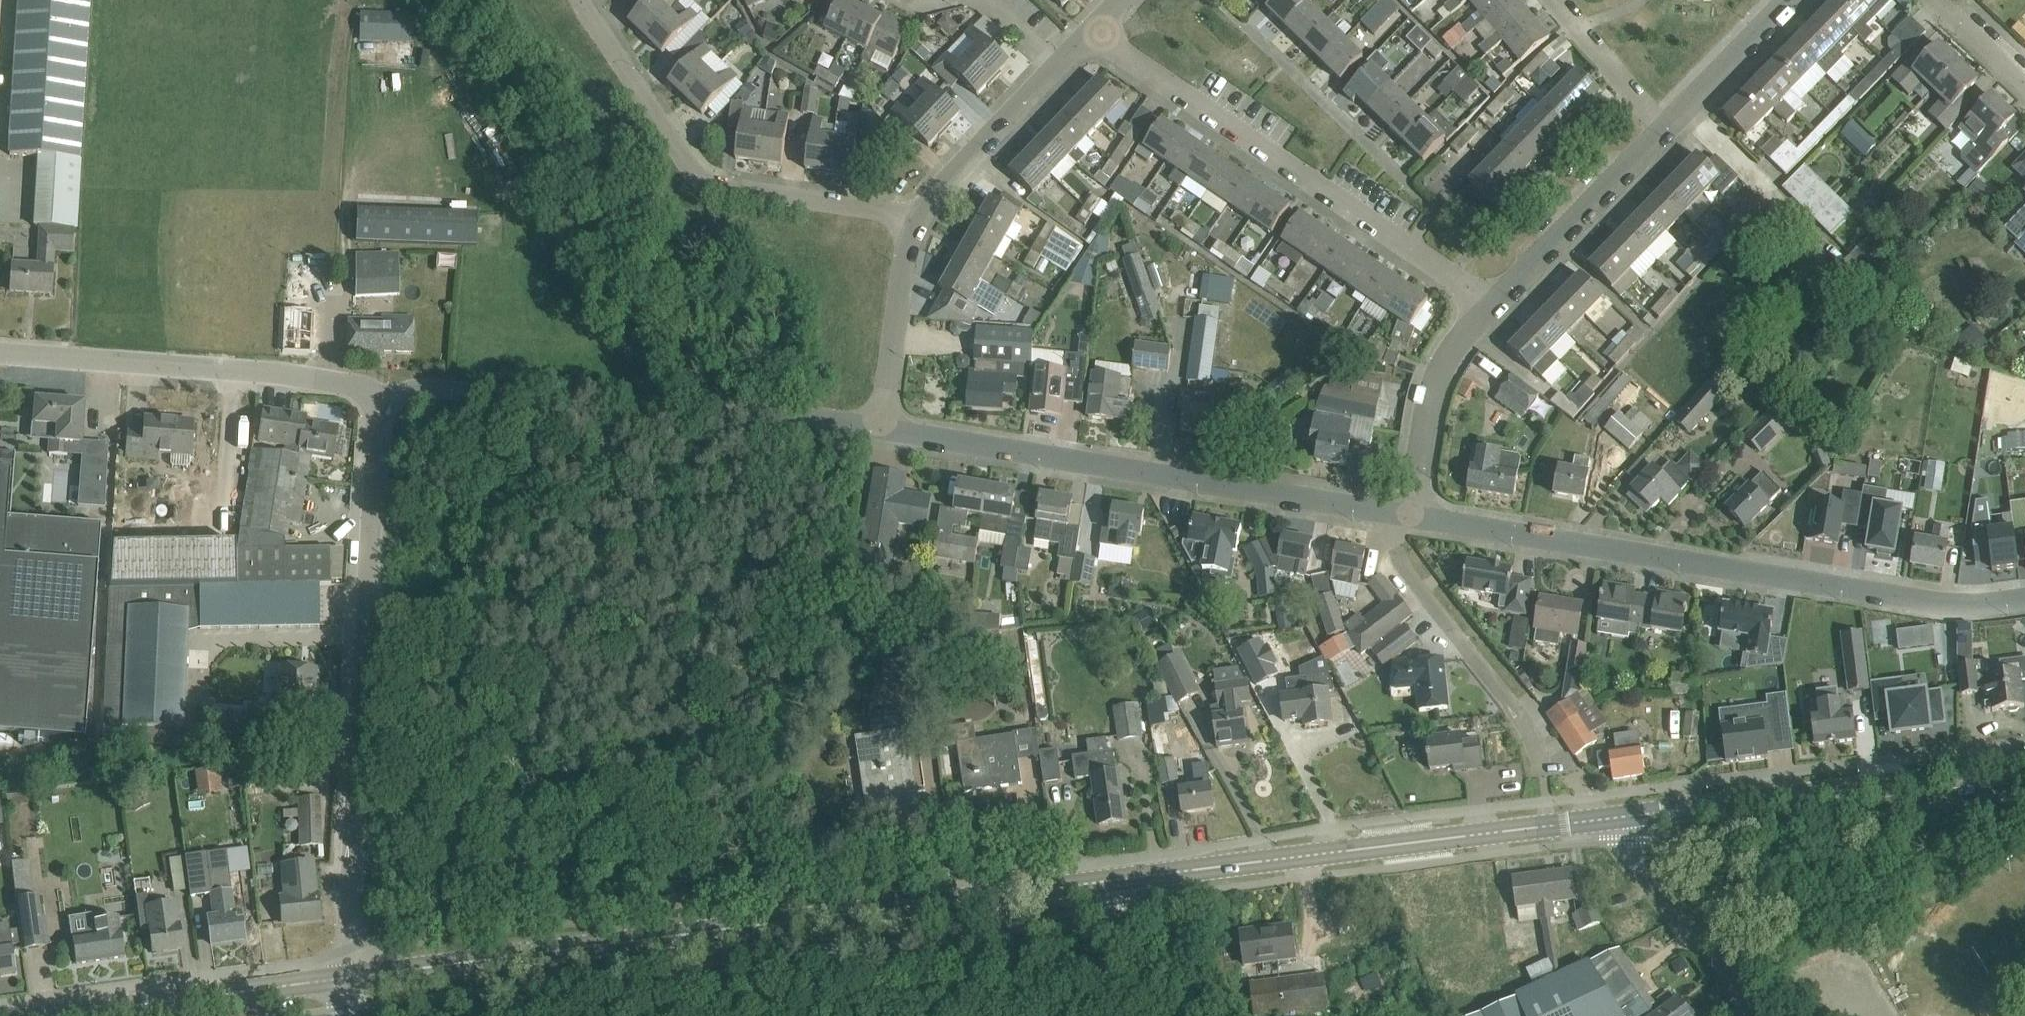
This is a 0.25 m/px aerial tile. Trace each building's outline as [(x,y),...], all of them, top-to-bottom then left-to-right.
[(90,0),(18,0),(8,153),(39,155),(80,157),(90,0)] [(630,22),(640,31),(638,33),(645,39),(678,5),(679,4),(680,3),(677,0),(650,0),(630,22)] [(749,9),(758,4),(768,0),(744,0),(749,9)] [(845,0),(840,0),(825,30),(845,40),(861,8),(845,0)] [(1286,27),(1309,4),(1313,0),(1275,0),(1267,8),(1286,27)] [(1380,4),(1361,22),(1375,36),(1400,9),(1390,0),(1383,0),(1380,4)] [(1446,6),(1452,14),(1462,6),(1457,0),(1454,0),(1446,6)] [(1487,18),(1509,0),(1472,0),(1487,18)] [(1487,18),(1498,31),(1480,46),(1480,47),(1479,48),(1486,56),(1494,49),(1493,49),(1505,39),(1532,17),(1518,0),(1509,0),(1487,18)] [(1859,36),(1866,42),(1874,34),(1867,27),(1876,17),(1859,0),(1837,0),(1830,7),(1859,36)] [(1876,17),(1893,0),(1859,0),(1876,17)] [(688,12),(679,4),(678,5),(645,39),(652,46),(654,44),(663,54),(698,18),(690,10),(688,12)] [(1309,4),(1286,27),(1304,45),(1327,21),(1309,4)] [(1859,36),(1830,7),(1813,25),(1842,54),(1859,36)] [(882,19),(861,8),(845,40),(866,51),(882,19)] [(415,41),(416,12),(363,11),(362,40),(415,41)] [(910,26),(885,13),(882,19),(866,51),(862,59),(872,64),(878,52),(893,60),(910,26)] [(1322,63),(1345,40),(1335,30),(1342,21),(1334,13),(1327,21),(1304,45),(1322,63)] [(1901,43),(1919,25),(1910,16),(1892,34),(1901,43)] [(1549,37),(1532,17),(1505,39),(1522,60),(1549,37)] [(1389,44),(1405,24),(1397,18),(1381,37),(1389,44)] [(1478,25),(1472,18),(1463,26),(1469,33),(1478,25)] [(1846,58),(1842,54),(1813,25),(1796,42),(1817,64),(1828,75),(1846,58)] [(1901,43),(1909,50),(1912,46),(1926,32),(1919,25),(1901,43)] [(1010,62),(973,27),(966,35),(977,46),(969,55),(995,81),(1002,74),(1000,72),(1010,62)] [(1421,52),(1425,48),(1432,41),(1418,28),(1407,39),(1421,52)] [(710,40),(701,32),(685,49),(693,57),(669,82),(679,92),(678,93),(685,100),(699,84),(711,72),(702,64),(712,54),(704,46),(710,40)] [(1566,36),(1546,50),(1554,62),(1575,48),(1566,36)] [(1364,58),(1345,40),(1322,63),(1341,81),(1364,58)] [(1444,52),(1432,41),(1425,48),(1436,60),(1444,52)] [(1778,61),(1800,82),(1817,64),(1796,42),(1778,61)] [(1901,43),(1893,52),(1884,61),(1891,68),(1909,50),(1901,43)] [(1935,88),(1958,64),(1939,46),(1927,59),(1918,50),(1892,77),(1910,95),(1925,79),(1935,88)] [(1358,98),(1368,108),(1391,85),(1381,75),(1390,65),(1377,52),(1357,73),(1361,76),(1345,94),(1353,102),(1358,98)] [(1543,52),(1533,63),(1541,70),(1551,61),(1543,52)] [(960,65),(948,54),(933,70),(949,84),(957,76),(978,96),(987,86),(989,87),(995,81),(969,55),(960,65)] [(1514,67),(1508,60),(1498,68),(1504,75),(1514,67)] [(1778,61),(1760,78),(1796,114),(1805,105),(1791,91),(1800,82),(1778,61)] [(1891,68),(1884,61),(1866,79),(1873,86),(1891,68)] [(1541,70),(1533,63),(1522,74),(1530,82),(1532,80),(1541,70)] [(835,64),(830,73),(825,82),(836,88),(846,71),(835,64)] [(1977,81),(1958,64),(1935,88),(1944,98),(1930,113),(1948,130),(1973,103),(1964,95),(1977,81)] [(1574,66),(1565,75),(1570,80),(1560,90),(1583,112),(1601,93),(1574,66)] [(825,82),(830,73),(819,67),(814,76),(825,82)] [(1444,83),(1455,93),(1470,78),(1459,67),(1444,83)] [(699,84),(685,100),(692,107),(693,105),(703,114),(715,101),(726,91),(737,79),(730,71),(720,81),(711,72),(699,84)] [(866,80),(854,74),(848,87),(860,92),(866,80)] [(1493,77),(1486,85),(1494,94),(1502,86),(1493,77)] [(1082,97),(1105,119),(1123,100),(1100,78),(1082,97)] [(1480,88),(1470,78),(1455,93),(1466,104),(1480,88)] [(1743,96),(1765,118),(1773,109),(1787,122),(1796,114),(1760,78),(1743,96)] [(961,113),(925,79),(918,86),(929,97),(920,106),(947,132),(953,125),(952,123),(961,113)] [(1866,79),(1849,96),(1856,103),(1873,86),(1866,79)] [(748,83),(738,96),(747,103),(756,90),(748,83)] [(1391,85),(1368,108),(1386,126),(1409,102),(1391,85)] [(807,87),(802,113),(814,115),(818,89),(807,87)] [(1507,89),(1497,100),(1505,107),(1515,97),(1507,89)] [(1560,90),(1542,108),(1565,130),(1583,112),(1560,90)] [(1765,118),(1743,96),(1725,115),(1747,136),(1765,118)] [(1856,103),(1849,96),(1832,114),(1839,121),(1856,103)] [(1977,175),(2008,142),(2000,133),(2015,118),(1992,96),(1959,131),(1973,143),(1962,155),(1961,160),(1977,175)] [(1105,119),(1082,97),(1064,116),(1087,138),(1105,119)] [(1505,107),(1497,100),(1487,110),(1494,118),(1505,107)] [(1409,102),(1386,126),(1405,144),(1427,120),(1409,102)] [(947,132),(920,106),(911,115),(900,105),(893,112),(929,147),(938,137),(940,139),(947,132)] [(1524,127),(1547,149),(1565,130),(1542,108),(1524,127)] [(758,112),(743,110),(741,123),(739,140),(736,159),(750,161),(749,163),(759,164),(764,128),(766,113),(758,112)] [(876,113),(863,111),(860,136),(873,138),(876,113)] [(1832,114),(1815,132),(1822,139),(1839,121),(1832,114)] [(776,130),(764,128),(759,164),(768,166),(769,163),(782,165),(789,116),(779,115),(776,130)] [(1064,116),(1046,134),(1069,156),(1077,164),(1085,157),(1076,149),(1087,138),(1064,116)] [(823,121),(813,120),(806,169),(819,171),(819,173),(828,175),(834,139),(820,137),(823,121)] [(1427,120),(1405,144),(1423,162),(1445,140),(1447,142),(1457,132),(1446,121),(1437,130),(1427,120)] [(1864,156),(1878,146),(1858,120),(1844,130),(1864,156)] [(1167,162),(1184,136),(1162,121),(1145,146),(1142,144),(1136,153),(1149,162),(1155,154),(1167,162)] [(1118,132),(1126,138),(1135,144),(1142,133),(1125,122),(1118,132)] [(859,127),(848,125),(846,141),(834,139),(828,175),(838,176),(838,174),(852,176),(859,127)] [(1461,137),(1469,144),(1479,134),(1471,126),(1461,137)] [(1506,145),(1529,167),(1547,149),(1524,127),(1506,145)] [(1822,139),(1815,132),(1797,150),(1804,157),(1822,139)] [(1051,175),(1069,156),(1046,134),(1028,153),(1051,175)] [(1184,136),(1167,162),(1176,169),(1169,180),(1180,188),(1187,176),(1205,150),(1184,136)] [(1459,155),(1469,144),(1461,137),(1451,147),(1459,155)] [(1135,144),(1126,138),(1116,152),(1125,158),(1135,144)] [(1796,149),(1787,141),(1770,159),(1778,167),(1796,149)] [(1511,186),(1529,167),(1506,145),(1488,164),(1511,186)] [(1796,149),(1778,167),(1787,175),(1804,157),(1797,150),(1796,149)] [(1187,176),(1208,190),(1226,164),(1205,150),(1187,176)] [(1116,152),(1110,160),(1119,166),(1125,158),(1116,152)] [(1028,153),(1010,172),(1033,194),(1051,175),(1028,153)] [(80,157),(39,155),(35,226),(41,226),(73,228),(76,228),(80,157)] [(1697,155),(1680,173),(1703,195),(1713,185),(1723,195),(1739,179),(1716,156),(1707,165),(1697,155)] [(2013,168),(2024,179),(2024,155),(2013,168)] [(1110,160),(1110,161),(1102,173),(1111,179),(1120,166),(1119,166),(1110,160)] [(1208,190),(1230,205),(1248,179),(1226,164),(1208,190)] [(1474,168),(1467,175),(1472,181),(1470,182),(1493,204),(1511,186),(1488,164),(1479,173),(1474,168)] [(1818,176),(1807,165),(1785,188),(1796,199),(1818,176)] [(1680,173),(1662,191),(1685,214),(1695,224),(1713,205),(1703,195),(1680,173)] [(1829,187),(1818,176),(1796,199),(1807,210),(1829,187)] [(1230,205),(1251,219),(1269,193),(1248,179),(1230,205)] [(1128,191),(1140,200),(1146,191),(1134,183),(1128,191)] [(1840,198),(1829,187),(1807,210),(1818,221),(1840,198)] [(1146,191),(1141,200),(1153,208),(1159,200),(1146,191)] [(1662,191),(1644,210),(1667,232),(1685,214),(1662,191)] [(1290,208),(1269,193),(1251,219),(1272,234),(1290,208)] [(1093,194),(1085,207),(1094,213),(1102,201),(1093,194)] [(1102,201),(1094,213),(1109,222),(1123,200),(1115,195),(1108,205),(1102,201)] [(1756,196),(1729,224),(1732,226),(1739,233),(1745,239),(1772,211),(1756,196)] [(991,198),(979,221),(1007,236),(1019,214),(991,198)] [(1854,212),(1840,198),(1818,221),(1832,235),(1854,212)] [(1085,207),(1076,219),(1086,226),(1094,213),(1085,207)] [(2005,229),(2017,241),(2024,233),(2024,208),(2005,229)] [(1644,210),(1625,229),(1648,251),(1658,261),(1677,241),(1667,232),(1644,210)] [(1182,229),(1189,220),(1177,211),(1171,220),(1182,229)] [(454,212),(453,245),(473,246),(476,246),(476,213),(454,212)] [(1282,241),(1304,255),(1322,229),(1300,214),(1282,241)] [(1202,229),(1189,220),(1182,229),(1195,238),(1202,229)] [(994,259),(1007,236),(979,221),(966,243),(994,259)] [(73,228),(41,226),(39,266),(12,264),(11,291),(51,293),(53,250),(72,252),(73,228)] [(1721,229),(1711,239),(1712,241),(1723,251),(1739,233),(1732,226),(1725,233),(1721,229)] [(1304,255),(1325,270),(1343,243),(1322,229),(1304,255)] [(1625,229),(1607,248),(1630,270),(1640,279),(1658,261),(1648,251),(1625,229)] [(1047,261),(1067,272),(1084,248),(1075,242),(1074,243),(1072,242),(1073,241),(1060,231),(1058,234),(1055,232),(1048,243),(1042,256),(1048,259),(1047,261)] [(2017,241),(2014,244),(2024,253),(2024,233),(2017,241)] [(1040,238),(1032,251),(1042,256),(1048,243),(1040,238)] [(1224,258),(1230,248),(1217,240),(1209,252),(1222,260),(1224,258)] [(953,266),(990,287),(990,286),(981,281),(994,259),(966,243),(953,266)] [(1325,270),(1347,284),(1364,258),(1343,243),(1325,270)] [(1237,266),(1243,257),(1230,248),(1224,258),(1237,266)] [(1607,248),(1589,266),(1612,288),(1622,298),(1640,279),(1630,270),(1607,248)] [(1035,270),(1042,256),(1032,251),(1024,264),(1035,270)] [(1706,252),(1696,262),(1704,270),(1714,259),(1706,252)] [(401,297),(399,253),(356,254),(357,299),(401,297)] [(1687,254),(1677,264),(1693,281),(1704,270),(1696,262),(1687,254)] [(1347,284),(1368,298),(1386,272),(1364,258),(1347,284)] [(1875,282),(1849,259),(1830,280),(1841,289),(1856,303),(1875,282)] [(946,291),(980,310),(981,308),(978,307),(990,287),(953,266),(941,288),(946,291)] [(1368,298),(1390,313),(1408,287),(1386,272),(1368,298)] [(1563,293),(1586,315),(1604,297),(1581,274),(1563,293)] [(1204,275),(1200,301),(1231,305),(1235,279),(1204,275)] [(1266,286),(1278,294),(1285,285),(1272,277),(1266,286)] [(1014,283),(1006,296),(1020,303),(1027,290),(1014,283)] [(1290,303),(1297,294),(1285,285),(1278,294),(1290,303)] [(1429,301),(1408,287),(1390,313),(1399,320),(1392,340),(1409,346),(1415,329),(1411,327),(1429,301)] [(1672,289),(1662,300),(1670,307),(1680,296),(1672,289)] [(973,323),(980,310),(946,291),(929,320),(973,323)] [(1313,300),(1311,303),(1314,305),(1325,314),(1326,314),(1335,301),(1324,293),(1317,303),(1313,300)] [(1563,293),(1545,312),(1568,334),(1586,315),(1563,293)] [(1670,307),(1662,300),(1651,311),(1660,318),(1670,307)] [(1307,315),(1319,323),(1325,314),(1314,305),(1307,315)] [(1037,327),(1043,316),(1030,309),(1022,324),(1037,327)] [(1568,334),(1545,312),(1527,330),(1550,352),(1568,334)] [(1325,314),(1319,323),(1332,332),(1339,323),(1326,314),(1325,314)] [(411,351),(411,331),(412,318),(382,317),(382,322),(348,320),(347,355),(383,356),(383,350),(411,351)] [(1196,319),(1187,381),(1209,384),(1218,322),(1198,319),(1196,319)] [(1026,364),(1031,364),(1033,350),(1032,350),(1033,331),(978,328),(975,373),(971,373),(969,406),(1002,408),(1003,394),(1015,394),(1016,376),(1025,376),(1026,364)] [(1550,352),(1527,330),(1509,349),(1532,371),(1533,369),(1542,378),(1560,361),(1550,352)] [(1350,343),(1362,352),(1363,351),(1368,343),(1356,335),(1350,343)] [(1628,337),(1618,348),(1626,355),(1637,344),(1628,337)] [(1389,350),(1371,338),(1368,343),(1363,351),(1383,366),(1384,362),(1389,351),(1389,350)] [(1172,347),(1136,342),(1133,368),(1169,372),(1172,347)] [(1626,355),(1618,348),(1608,359),(1616,366),(1626,355)] [(1088,357),(1033,350),(1031,364),(1030,368),(1036,369),(1034,385),(1034,390),(1033,395),(1031,411),(1060,414),(1061,402),(1084,404),(1088,357)] [(1384,362),(1395,367),(1400,356),(1389,351),(1384,362)] [(1112,364),(1097,362),(1089,417),(1114,421),(1115,419),(1132,421),(1134,403),(1130,403),(1133,380),(1110,376),(1112,364)] [(1632,382),(1621,372),(1578,420),(1582,423),(1584,420),(1592,428),(1632,382)] [(1375,422),(1384,380),(1355,374),(1351,395),(1324,388),(1315,412),(1375,422)] [(1540,395),(1512,374),(1496,398),(1523,418),(1540,395)] [(1594,375),(1584,386),(1592,393),(1602,382),(1594,375)] [(1675,421),(1691,435),(1726,395),(1709,381),(1675,421)] [(1592,393),(1584,386),(1575,396),(1571,393),(1566,398),(1560,392),(1550,403),(1573,420),(1595,395),(1592,393)] [(1215,395),(1181,391),(1179,408),(1185,408),(1182,430),(1211,434),(1215,411),(1213,411),(1215,395)] [(36,400),(34,424),(58,426),(57,440),(50,440),(49,453),(67,454),(81,455),(77,506),(105,508),(108,444),(81,442),(84,403),(36,400)] [(1496,406),(1487,419),(1500,427),(1509,414),(1496,406)] [(1776,406),(1744,437),(1760,454),(1792,423),(1776,406)] [(277,412),(264,410),(259,441),(286,445),(285,450),(291,451),(311,455),(332,458),(337,427),(305,422),(306,416),(277,412)] [(1644,434),(1619,412),(1605,428),(1629,450),(1644,434)] [(1351,425),(1315,418),(1311,441),(1320,443),(1317,461),(1345,466),(1350,440),(1348,440),(1351,425)] [(193,422),(145,419),(145,431),(129,430),(127,456),(157,459),(158,453),(172,454),(171,461),(173,462),(188,463),(190,462),(190,455),(193,422)] [(1521,456),(1475,448),(1472,463),(1471,463),(1467,489),(1514,497),(1519,471),(1518,471),(1521,456)] [(285,455),(251,450),(248,470),(249,471),(240,529),(236,551),(285,550),(285,537),(286,538),(288,523),(299,526),(311,455),(291,451),(285,450),(285,455)] [(14,462),(15,453),(0,452),(0,461),(14,462)] [(1677,466),(1672,461),(1660,473),(1654,467),(1633,490),(1633,491),(1629,496),(1638,504),(1642,504),(1645,501),(1653,508),(1662,499),(1669,506),(1706,466),(1690,452),(1677,466)] [(1560,469),(1559,475),(1555,494),(1584,500),(1588,474),(1587,473),(1589,460),(1574,458),(1571,471),(1560,469)] [(85,740),(85,734),(90,734),(103,523),(10,516),(14,462),(0,461),(0,733),(85,740)] [(1930,461),(1926,488),(1944,491),(1948,464),(1930,461)] [(1871,462),(1868,477),(1879,479),(1882,464),(1871,462)] [(876,471),(873,491),(863,544),(853,543),(847,575),(856,576),(856,578),(890,583),(900,523),(925,528),(931,495),(929,495),(929,497),(902,492),(902,494),(894,492),(897,475),(876,471)] [(1751,485),(1741,494),(1727,508),(1745,527),(1769,504),(1768,503),(1781,491),(1764,473),(1751,486),(1751,485)] [(967,513),(984,516),(989,486),(961,482),(956,511),(941,508),(933,557),(975,565),(979,539),(952,535),(953,527),(965,529),(967,513)] [(1016,491),(989,486),(984,516),(981,531),(1007,535),(1001,568),(1015,570),(1018,549),(1021,550),(1026,519),(1011,516),(1016,491)] [(1888,491),(1864,487),(1863,495),(1858,522),(1857,528),(1871,530),(1868,549),(1878,551),(1878,555),(1890,557),(1891,553),(1894,554),(1902,510),(1885,507),(1888,491)] [(1858,522),(1863,495),(1844,492),(1842,504),(1819,501),(1817,512),(1813,511),(1810,528),(1815,529),(1813,540),(1836,544),(1841,519),(1858,522)] [(1073,500),(1042,495),(1035,541),(1062,545),(1060,559),(1075,561),(1080,528),(1068,526),(1073,500)] [(2010,504),(2013,529),(2017,561),(2024,560),(2024,502),(2010,504)] [(1141,536),(1142,531),(1145,511),(1114,507),(1110,530),(1103,529),(1100,546),(1136,551),(1139,535),(1141,536)] [(1974,519),(1972,532),(1976,564),(1991,562),(1992,571),(2018,568),(2017,561),(2013,529),(1988,532),(1986,517),(1974,519)] [(1237,551),(1242,528),(1194,518),(1189,540),(1184,539),(1183,546),(1192,562),(1201,564),(1201,569),(1212,571),(1211,576),(1233,581),(1237,560),(1234,559),(1235,551),(1237,551)] [(1917,540),(1916,545),(1913,565),(1943,570),(1947,545),(1944,545),(1947,527),(1935,525),(1932,543),(1917,540)] [(1270,536),(1260,542),(1274,568),(1277,569),(1277,570),(1304,576),(1307,563),(1312,541),(1284,536),(1283,538),(1271,535),(1270,536)] [(1274,568),(1260,542),(1245,550),(1253,564),(1239,570),(1253,594),(1275,583),(1274,568)] [(199,589),(236,588),(236,551),(236,543),(113,545),(109,591),(199,589)] [(1334,567),(1331,581),(1333,581),(1337,595),(1356,598),(1358,586),(1361,572),(1365,551),(1338,546),(1333,567),(1334,567)] [(236,588),(319,587),(331,586),(330,549),(236,551),(236,588)] [(1076,556),(1071,583),(1092,587),(1097,560),(1076,556)] [(1511,578),(1513,569),(1468,562),(1463,590),(1500,596),(1498,608),(1506,609),(1506,612),(1525,615),(1531,581),(1511,578)] [(1331,593),(1327,573),(1312,577),(1316,599),(1315,599),(1328,637),(1346,631),(1333,593),(1331,593)] [(1370,585),(1384,603),(1363,619),(1359,614),(1344,625),(1349,633),(1350,634),(1349,635),(1356,647),(1361,656),(1413,617),(1382,576),(1370,585)] [(1603,600),(1599,622),(1615,625),(1613,636),(1628,639),(1629,634),(1639,636),(1640,627),(1645,597),(1633,595),(1634,589),(1605,585),(1603,596),(1601,596),(1601,600),(1603,600)] [(199,629),(319,627),(319,587),(236,588),(199,589),(199,629)] [(199,629),(199,589),(109,591),(102,744),(182,748),(187,629),(199,629)] [(1645,597),(1640,627),(1681,634),(1685,613),(1687,614),(1688,610),(1685,610),(1687,598),(1659,593),(1657,599),(1645,597)] [(1541,597),(1538,617),(1533,643),(1559,647),(1561,633),(1577,635),(1582,604),(1541,597)] [(1774,613),(1724,605),(1720,632),(1752,637),(1747,670),(1784,665),(1788,641),(1770,638),(1774,613)] [(1000,615),(973,615),(972,634),(999,631),(1000,615)] [(1517,617),(1510,644),(1525,648),(1532,621),(1517,617)] [(1869,619),(1871,646),(1895,644),(1894,617),(1869,619)] [(1405,625),(1370,650),(1385,668),(1418,642),(1405,625)] [(1933,628),(1897,632),(1899,650),(1935,646),(1933,628)] [(1001,650),(999,631),(972,634),(974,653),(1001,650)] [(1349,633),(1343,636),(1351,650),(1356,647),(1349,635),(1350,634),(1349,633)] [(1260,641),(1239,652),(1257,685),(1278,674),(1274,666),(1277,664),(1268,647),(1264,649),(1260,641)] [(1588,645),(1571,643),(1566,671),(1583,673),(1588,645)] [(1168,645),(1153,652),(1159,664),(1174,657),(1168,645)] [(1862,653),(1845,655),(1849,692),(1867,690),(1863,653),(1862,653)] [(1200,692),(1180,654),(1174,657),(1159,664),(1157,665),(1178,703),(1200,692)] [(1715,656),(1704,657),(1704,672),(1716,671),(1715,656)] [(2001,661),(2003,671),(1991,672),(1989,660),(1958,664),(1962,694),(1978,692),(1977,690),(1985,689),(1986,696),(1990,695),(1992,711),(2024,707),(2023,697),(2021,686),(2021,680),(2024,679),(2024,659),(2001,661)] [(316,669),(296,667),(296,661),(281,660),(278,691),(272,693),(272,705),(249,702),(246,722),(287,725),(289,709),(309,710),(311,683),(315,683),(316,669)] [(1445,660),(1439,661),(1396,665),(1398,684),(1417,682),(1420,711),(1448,708),(1446,692),(1449,692),(1445,660)] [(1784,667),(1764,670),(1768,692),(1788,688),(1784,667)] [(1223,714),(1213,716),(1218,747),(1247,743),(1242,702),(1251,701),(1248,681),(1245,681),(1239,669),(1238,668),(1215,671),(1217,685),(1220,705),(1221,705),(1223,714)] [(1319,676),(1305,678),(1287,680),(1288,694),(1280,696),(1283,724),(1305,721),(1306,726),(1332,723),(1328,692),(1334,691),(1333,679),(1331,679),(1330,674),(1319,675),(1319,676)] [(1695,675),(1672,674),(1672,694),(1695,695),(1695,675)] [(1903,682),(1872,686),(1876,724),(1893,722),(1894,735),(1930,731),(1930,726),(1944,724),(1941,694),(1926,695),(1905,697),(1903,682)] [(1595,705),(1585,689),(1548,714),(1558,729),(1580,715),(1595,705)] [(1838,701),(1836,689),(1818,692),(1819,703),(1813,704),(1814,713),(1811,713),(1815,745),(1857,740),(1851,699),(1838,701)] [(1174,697),(1147,702),(1152,725),(1159,724),(1166,723),(1164,716),(1177,713),(1174,697)] [(1790,732),(1792,732),(1788,697),(1768,699),(1773,733),(1790,730),(1790,732)] [(1142,736),(1136,704),(1113,708),(1119,740),(1142,736)] [(244,733),(246,712),(212,710),(211,731),(244,733)] [(1745,710),(1721,713),(1727,762),(1768,757),(1763,722),(1747,724),(1745,710)] [(1698,738),(1700,714),(1686,713),(1684,737),(1698,738)] [(1575,755),(1597,741),(1580,715),(1558,729),(1575,755)] [(1160,731),(1152,733),(1154,743),(1163,785),(1178,782),(1175,766),(1174,758),(1167,759),(1163,741),(1160,731)] [(898,794),(914,792),(905,733),(882,737),(882,732),(859,736),(870,807),(894,803),(893,793),(898,793),(898,794)] [(1639,732),(1634,733),(1614,736),(1616,751),(1597,753),(1600,770),(1611,768),(1613,780),(1645,775),(1639,732)] [(965,792),(1022,784),(1015,734),(977,739),(976,733),(957,736),(965,792)] [(1429,760),(1430,769),(1454,767),(1455,771),(1482,767),(1479,739),(1462,741),(1461,736),(1427,740),(1429,755),(1427,755),(1428,760),(1429,760)] [(1073,757),(1073,759),(1076,779),(1095,777),(1097,792),(1095,792),(1100,825),(1126,822),(1121,788),(1119,789),(1113,751),(1109,752),(1106,739),(1089,741),(1091,754),(1073,757)] [(1722,746),(1707,747),(1709,761),(1724,759),(1722,746)] [(1062,781),(1060,761),(1058,749),(1040,751),(1044,783),(1062,781)] [(223,793),(222,769),(197,770),(197,794),(223,793)] [(1214,809),(1211,790),(1211,786),(1210,786),(1208,772),(1194,773),(1196,788),(1180,790),(1183,814),(1214,809)] [(319,797),(299,798),(301,846),(321,845),(319,797)] [(232,891),(226,851),(185,857),(190,897),(211,894),(214,917),(207,918),(211,944),(245,939),(241,913),(234,914),(231,891),(232,891)] [(182,857),(170,859),(177,891),(189,888),(182,857)] [(17,892),(34,891),(32,860),(15,861),(17,892)] [(285,896),(280,897),(283,923),(319,919),(317,893),(315,894),(312,862),(283,864),(285,896)] [(1571,871),(1513,879),(1517,907),(1518,907),(1520,922),(1553,918),(1551,902),(1575,899),(1571,871)] [(38,895),(16,898),(20,929),(22,943),(23,949),(45,946),(38,895)] [(140,932),(149,931),(153,952),(182,948),(176,904),(169,905),(169,901),(153,903),(154,907),(137,910),(140,932)] [(1595,905),(1575,912),(1582,930),(1602,922),(1595,905)] [(124,957),(120,930),(118,917),(93,921),(95,934),(73,937),(77,963),(124,957)] [(1551,918),(1541,919),(1548,960),(1552,979),(1556,977),(1561,975),(1551,918)] [(16,973),(13,953),(12,944),(22,943),(20,929),(10,930),(10,924),(0,926),(0,975),(16,973)] [(1295,958),(1294,946),(1291,926),(1241,932),(1245,965),(1295,958)] [(1590,962),(1622,1013),(1630,1007),(1634,1013),(1630,1015),(1654,1015),(1648,1009),(1652,1005),(1645,996),(1650,992),(1619,948),(1590,962)] [(1556,977),(1574,1015),(1624,1015),(1622,1013),(1590,962),(1561,975),(1556,977)] [(1305,1010),(1328,1007),(1324,975),(1251,984),(1255,1015),(1283,1012),(1284,1015),(1306,1015),(1305,1010)] [(1477,1015),(1574,1015),(1556,977),(1552,979),(1535,987),(1516,996),(1517,999),(1477,1015)] [(1678,1000),(1676,1001),(1664,1010),(1657,1015),(1690,1015),(1678,1000)]
